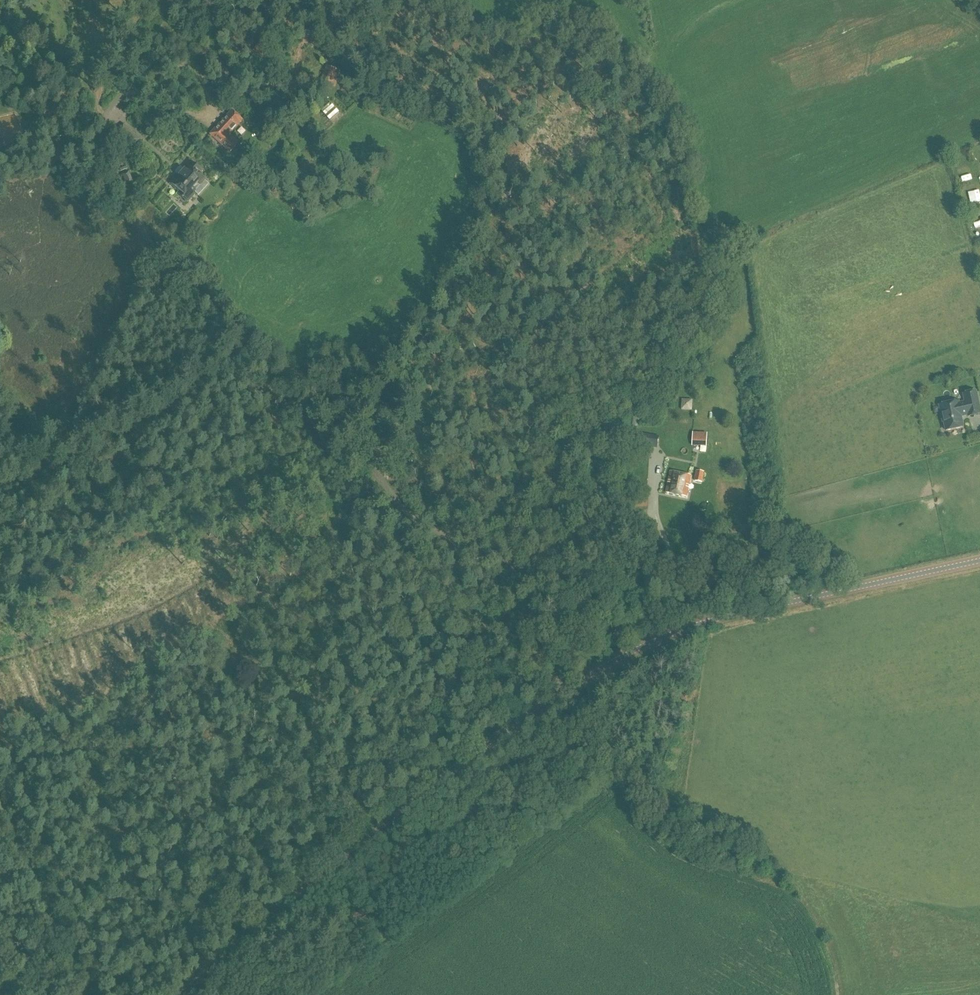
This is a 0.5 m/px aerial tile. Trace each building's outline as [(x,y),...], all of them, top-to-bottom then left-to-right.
[(266,47),(260,42),(253,51),(259,55),(266,47)] [(331,85),(337,71),(327,67),(321,81),(331,85)] [(236,93),(245,80),(236,73),(226,86),(236,93)] [(330,117),(338,125),(345,118),(337,110),(330,117)] [(230,152),(238,144),(237,143),(238,142),(229,134),(243,120),(233,111),(230,114),(211,135),(230,152)] [(198,172),(200,169),(191,162),(184,171),(179,167),(174,172),(178,175),(171,184),(180,192),(178,194),(187,201),(206,179),(198,172)] [(975,163),(963,164),(966,178),(977,176),(975,163)] [(127,187),(133,184),(128,172),(121,175),(127,187)] [(959,402),(958,402),(944,405),(942,405),(941,406),(942,414),(941,414),(943,423),(944,422),(946,431),(963,427),(961,417),(962,414),(967,413),(968,415),(968,417),(969,417),(979,414),(979,410),(979,403),(976,392),(963,394),(965,402),(959,404),(959,402)] [(682,400),(682,410),(692,411),(693,400),(682,400)] [(657,448),(659,436),(639,433),(637,445),(657,448)] [(706,447),(707,434),(693,433),(692,446),(706,447)] [(611,476),(623,475),(622,466),(610,468),(611,476)] [(687,497),(692,475),(671,471),(666,492),(687,497)] [(702,483),(704,472),(697,471),(694,481),(702,483)] [(844,943),(855,936),(848,924),(836,931),(844,943)]
